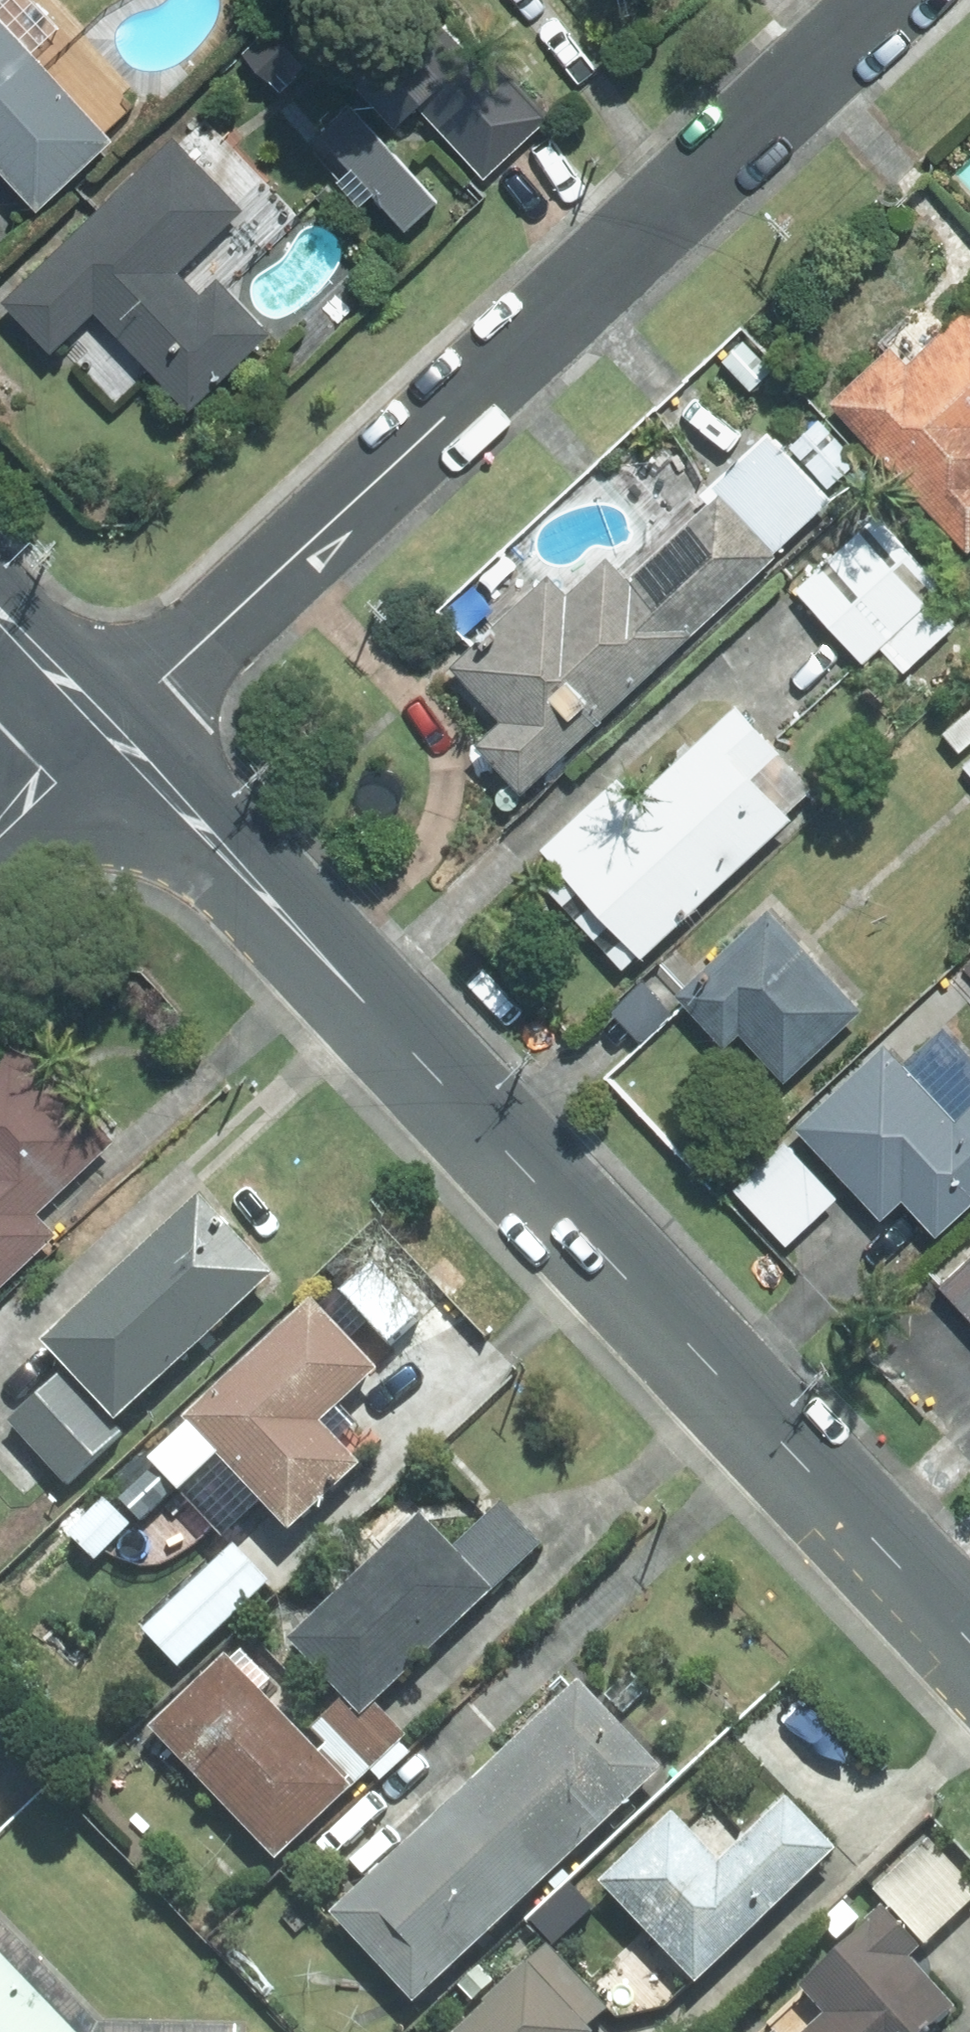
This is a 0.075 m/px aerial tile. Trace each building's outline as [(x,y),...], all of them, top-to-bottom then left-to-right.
[(36,211),(112,141),(104,132),(141,98),(50,0),(0,0),(0,172),(36,211)] [(474,59),(415,0),(370,0),(319,50),(396,132),(420,110),(474,59)] [(279,20),(242,57),(278,93),(315,56),(279,20)] [(546,120),(482,52),(474,59),(420,110),(483,178),(546,120)] [(371,195),(404,231),(437,202),(349,107),(316,137),(347,172),(336,183),(358,207),(371,195)] [(119,408),(150,377),(187,415),(271,335),(226,288),(297,219),(205,123),(179,148),(171,139),(0,302),(50,354),(59,346),(119,408)] [(836,403),(967,545),(969,543),(969,311),(905,370),(890,353),(836,403)] [(741,341),(721,361),(750,389),(770,369),(741,341)] [(819,420),(790,446),(827,488),(856,462),(819,420)] [(521,793),(832,501),(768,434),(702,496),(709,505),(627,582),(604,559),(565,597),(546,577),(449,668),(501,723),(476,746),(521,793)] [(876,519),(797,591),(862,663),(879,647),(904,674),(959,624),(934,597),(942,590),(876,519)] [(625,773),(541,851),(555,866),(540,881),(621,968),(636,955),(641,961),(793,820),(786,813),(811,790),(734,707),(642,792),(625,773)] [(766,914),(675,996),(724,1049),(739,1033),(784,1082),(858,1012),(766,914)] [(7,1278),(52,1236),(33,1215),(112,1142),(12,1036),(0,1048),(0,1271),(7,1278)] [(936,1238),(969,1205),(969,1068),(941,1037),(904,1071),(883,1049),(794,1132),(880,1223),(902,1202),(936,1238)] [(781,1145),(733,1191),(786,1245),(834,1199),(781,1145)] [(114,1415),(269,1271),(198,1195),(43,1339),(114,1415)] [(370,1258),(337,1288),(386,1340),(418,1311),(370,1258)] [(969,1314),(969,1258),(942,1283),(969,1314)] [(337,1406),(377,1368),(310,1298),(145,1455),(220,1534),(259,1497),(287,1527),(374,1444),(337,1406)] [(67,1483),(121,1433),(61,1368),(6,1418),(67,1483)] [(171,1490),(150,1468),(119,1498),(140,1519),(171,1490)] [(129,1522),(103,1496),(67,1532),(94,1558),(129,1522)] [(500,1500),(450,1547),(490,1589),(540,1542),(500,1500)] [(343,1695),(359,1712),(372,1700),(490,1589),(450,1547),(418,1513),(287,1637),(343,1695)] [(232,1543),(143,1627),(177,1663),(266,1579),(232,1543)] [(274,1858),(351,1785),(316,1749),(258,1689),(269,1678),(240,1648),(229,1658),(223,1652),(146,1726),(274,1858)] [(458,1793),(539,1878),(658,1766),(577,1681),(458,1793)] [(404,1734),(372,1700),(359,1712),(343,1695),(309,1727),(324,1742),(316,1749),(351,1785),(404,1734)] [(411,1997),(539,1878),(458,1793),(331,1910),(411,1997)] [(671,1812),(600,1880),(694,1977),(831,1846),(784,1798),(718,1861),(671,1812)] [(924,1943),(969,1899),(969,1883),(924,1834),(870,1885),(924,1943)] [(799,1983),(826,2012),(804,2031),(926,2031),(953,2006),(908,1955),(919,1945),(881,1902),(799,1983)] [(0,1920),(0,1995),(37,1958),(0,1920)] [(602,2007),(546,1947),(455,2031),(590,2031),(591,2031),(584,2024),(602,2007)] [(37,1958),(0,1995),(0,2031),(93,2031),(99,2018),(37,1958)] [(99,2018),(93,2031),(235,2031),(235,2022),(99,2018)]
